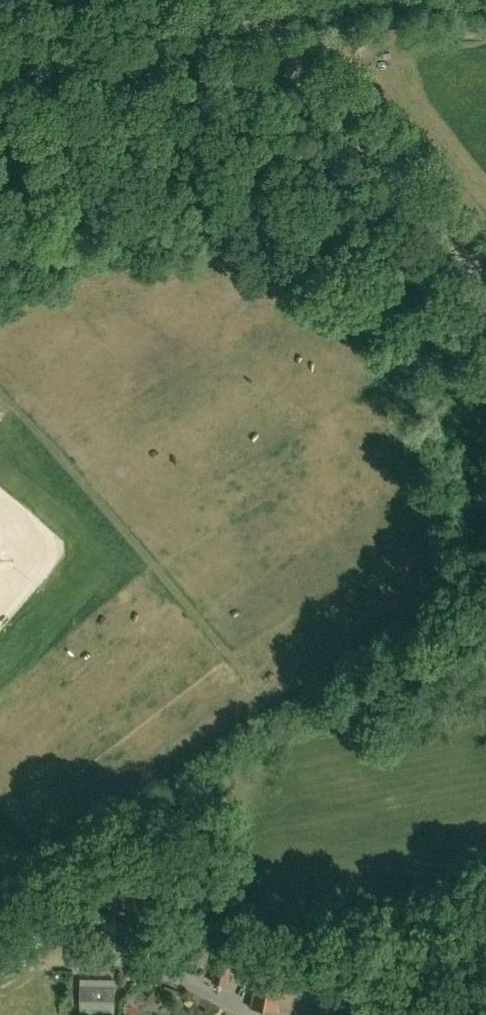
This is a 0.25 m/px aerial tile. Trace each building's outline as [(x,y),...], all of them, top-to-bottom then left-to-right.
[(227,984),(232,963),(234,954),(220,950),(212,980),(227,984)] [(276,1010),(283,975),(258,970),(251,1005),(276,1010)] [(80,997),(115,997),(115,983),(80,984),(80,997)]
